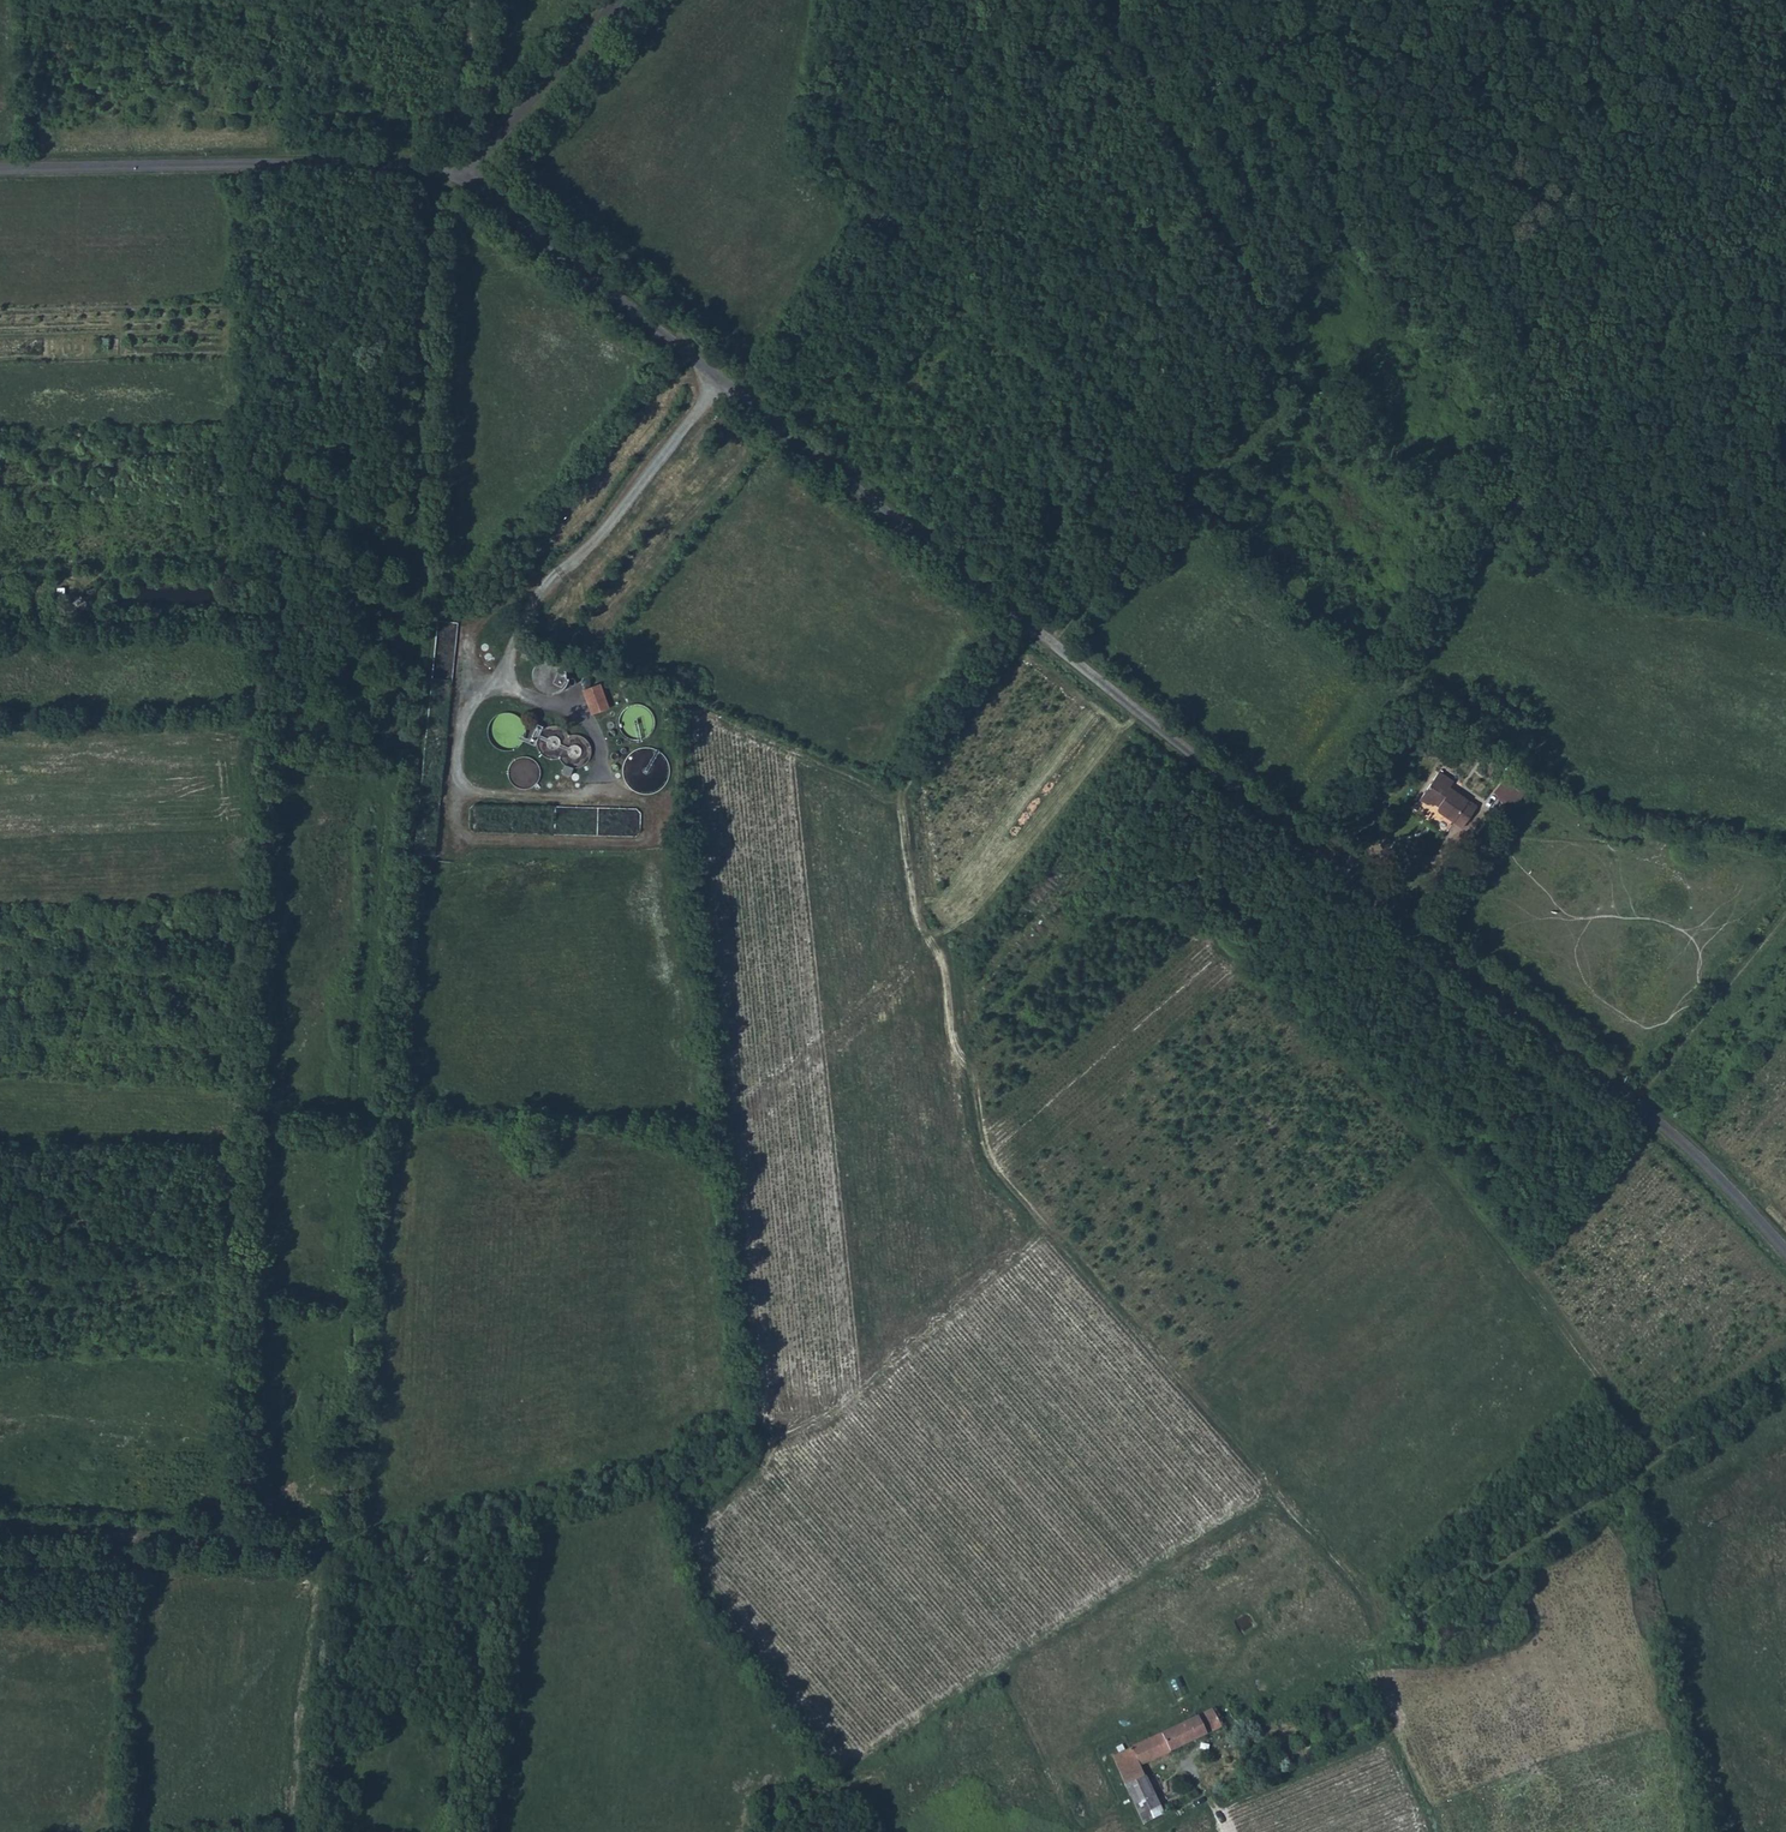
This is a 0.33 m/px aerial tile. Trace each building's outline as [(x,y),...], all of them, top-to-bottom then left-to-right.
[(600,684),(582,690),(591,715),(609,708),(600,684)] [(1508,783),(1498,797),(1512,808),(1528,786),(1510,772),(1504,780),(1508,783)] [(1439,811),(1455,823),(1463,829),(1467,823),(1478,808),(1452,790),(1456,784),(1441,773),(1422,799),(1432,806),(1435,803),(1441,807),(1439,811)] [(1111,1758),(1144,1826),(1162,1815),(1143,1777),(1138,1766),(1177,1747),(1220,1727),(1210,1716),(1209,1715),(1208,1713),(1150,1740),(1111,1758)]
